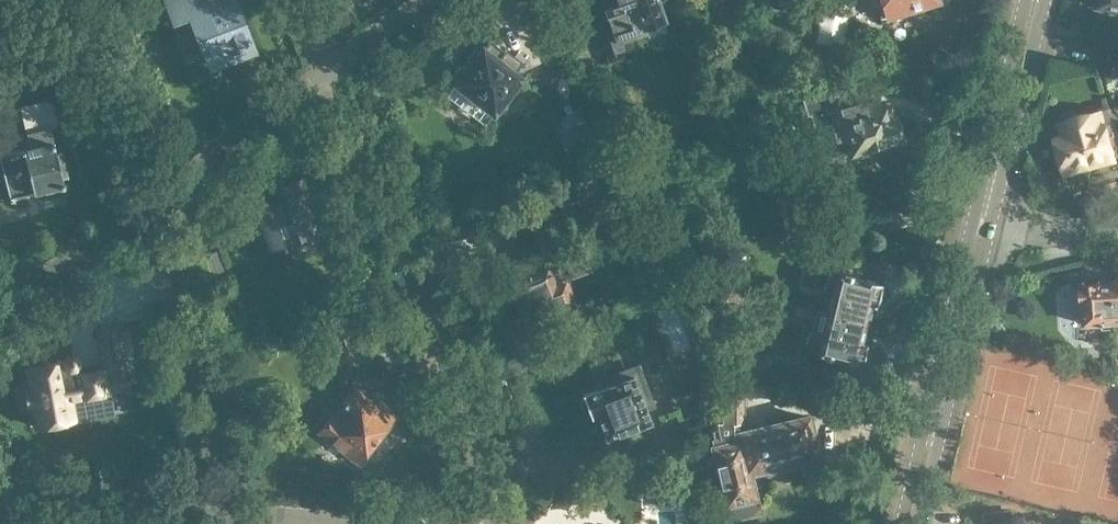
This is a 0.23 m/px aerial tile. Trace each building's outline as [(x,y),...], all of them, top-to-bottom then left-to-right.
[(254,45),(236,0),(223,0),(221,1),(221,0),(167,0),(175,22),(192,16),(209,62),(254,45)] [(611,61),(637,54),(631,37),(647,31),(649,38),(669,32),(665,20),(666,19),(659,0),(603,0),(612,28),(601,32),(611,61)] [(880,15),(926,0),(875,0),(880,15)] [(1099,5),(1117,9),(1117,0),(1100,0),(1099,5)] [(454,83),(495,114),(525,75),(519,70),(525,62),(506,49),(505,50),(491,39),(486,45),(484,43),(454,83)] [(563,115),(566,122),(581,115),(578,108),(582,106),(564,66),(538,78),(556,118),(563,115)] [(816,138),(799,143),(806,167),(822,163),(830,166),(844,162),(850,155),(849,154),(902,139),(896,115),(887,117),(883,100),(875,102),(873,97),(849,104),(843,84),(801,95),(807,115),(810,115),(816,138)] [(65,182),(51,127),(53,127),(58,120),(54,102),(46,98),(20,105),(27,131),(20,132),(23,146),(0,152),(0,198),(65,182)] [(1062,135),(1054,137),(1064,172),(1114,158),(1113,155),(1117,154),(1117,133),(1115,123),(1105,125),(1105,123),(1103,123),(1100,111),(1092,113),(1085,113),(1080,114),(1076,115),(1070,119),(1059,122),(1062,135)] [(322,228),(303,176),(281,184),(285,196),(245,210),(261,251),(322,228)] [(564,256),(509,276),(518,302),(517,302),(525,320),(577,300),(567,275),(589,266),(577,236),(582,234),(578,228),(595,221),(582,193),(552,207),(568,240),(558,244),(564,256)] [(833,247),(855,253),(858,241),(836,235),(833,247)] [(826,314),(865,322),(870,302),(876,303),(877,299),(880,299),(885,297),(886,291),(881,285),(882,282),(830,269),(824,290),(831,292),(826,314)] [(1115,327),(1112,280),(1080,282),(1081,302),(1084,302),(1084,306),(1078,306),(1075,309),(1075,316),(1079,320),(1085,320),(1085,323),(1102,322),(1103,328),(1115,327)] [(865,322),(826,314),(822,332),(814,330),(809,332),(806,343),(809,349),(817,351),(817,353),(861,363),(862,359),(863,360),(869,357),(871,351),(865,345),(866,342),(860,341),(865,322)] [(130,384),(128,372),(127,372),(117,324),(98,328),(106,368),(78,374),(76,367),(77,367),(80,362),(79,356),(74,353),(68,354),(65,359),(26,367),(30,388),(27,389),(30,405),(37,405),(41,429),(77,422),(72,396),(83,393),(85,397),(110,392),(110,388),(130,384)] [(584,395),(581,396),(579,401),(583,409),(587,410),(589,409),(600,438),(652,419),(635,373),(643,370),(639,360),(596,377),(599,386),(583,392),(584,395)] [(395,416),(368,395),(354,383),(317,431),(358,463),(395,416)] [(712,390),(711,427),(712,423),(744,423),(744,391),(712,390)] [(710,443),(723,502),(754,495),(748,470),(817,454),(808,416),(734,434),(735,437),(710,443)] [(681,483),(667,483),(668,501),(682,500),(681,483)]
